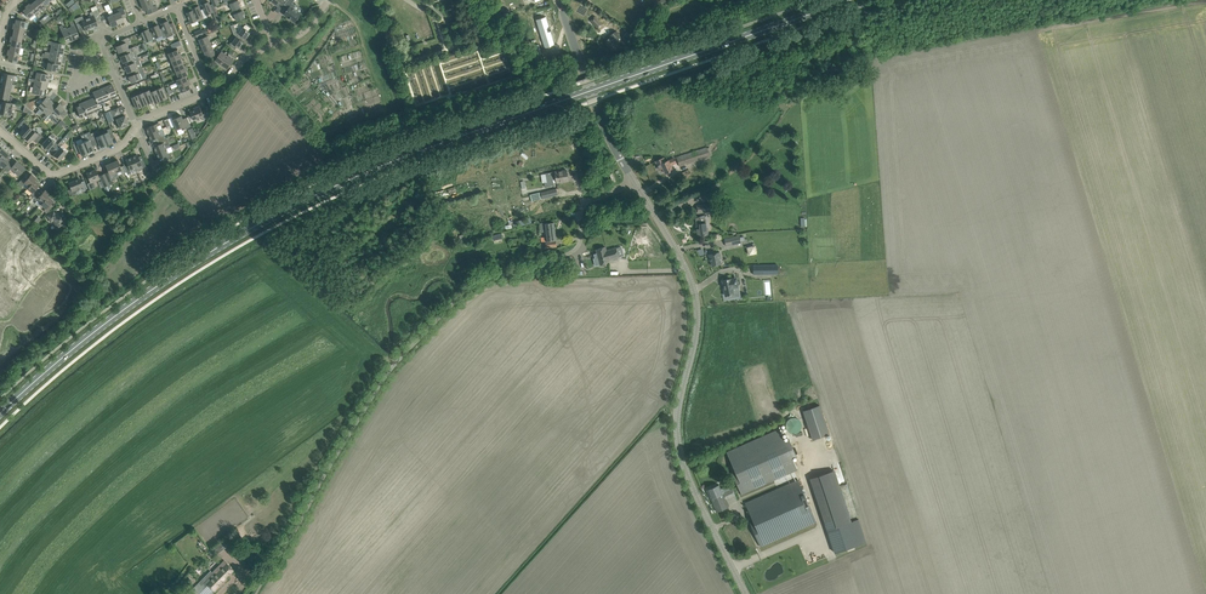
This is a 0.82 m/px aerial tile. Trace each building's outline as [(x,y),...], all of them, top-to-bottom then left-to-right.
[(39,9),(45,5),(40,0),(36,0),(33,2),(39,9)] [(142,4),(140,4),(141,7),(143,6),(145,10),(147,9),(149,14),(158,10),(156,5),(159,4),(157,0),(151,0),(142,4)] [(239,8),(241,7),(238,0),(236,1),(235,0),(229,0),(225,2),(226,5),(230,3),(233,11),(239,8)] [(288,17),(291,19),(295,22),(301,14),(294,8),(296,5),(293,3),(295,0),(288,0),(285,4),(289,7),(284,14),(288,17)] [(205,10),(207,15),(213,12),(214,15),(214,14),(216,19),(219,17),(214,6),(214,5),(211,6),(209,1),(202,4),(205,10)] [(29,4),(27,5),(34,14),(39,9),(33,2),(30,4),(29,4)] [(34,14),(27,5),(26,6),(25,8),(26,8),(23,10),(29,18),(34,14)] [(199,6),(192,8),(193,10),(197,19),(203,16),(204,19),(208,17),(207,15),(205,10),(201,11),(199,6)] [(117,13),(114,15),(117,24),(124,21),(122,18),(126,16),(123,7),(116,10),(117,13)] [(239,8),(233,11),(231,11),(233,14),(234,14),(237,21),(246,18),(243,10),(240,11),(239,8)] [(91,15),(87,17),(92,29),(98,26),(97,24),(94,16),(99,13),(98,9),(92,12),(90,13),(91,15)] [(117,24),(114,15),(111,9),(108,11),(109,13),(101,16),(103,23),(108,20),(111,27),(117,24)] [(197,20),(193,10),(187,13),(191,23),(197,20)] [(92,29),(87,17),(83,19),(82,16),(74,19),(76,23),(81,21),(86,31),(92,29)] [(546,16),(536,19),(545,48),(556,44),(546,16)] [(595,16),(590,20),(596,27),(601,22),(595,16)] [(13,25),(24,28),(25,21),(16,19),(15,23),(13,24),(13,25)] [(72,26),(68,28),(73,40),(79,38),(72,21),(70,22),(72,26)] [(174,35),(173,33),(177,32),(173,23),(172,23),(173,24),(170,25),(168,21),(162,23),(164,29),(167,36),(168,37),(174,35)] [(13,32),(23,34),(24,28),(13,25),(13,27),(13,29),(14,29),(13,32)] [(73,40),(68,28),(64,29),(62,25),(59,26),(66,43),(73,40)] [(152,27),(154,32),(156,38),(163,35),(164,38),(167,36),(164,29),(161,30),(158,25),(152,27)] [(236,28),(232,29),(234,34),(236,36),(237,36),(242,40),(244,37),(246,39),(251,32),(248,31),(251,27),(247,25),(245,25),(242,29),(239,34),(238,33),(236,28)] [(157,40),(156,38),(154,32),(150,33),(148,29),(142,32),(146,42),(152,39),(154,42),(157,40)] [(195,32),(197,38),(204,35),(202,29),(195,32)] [(625,34),(624,36),(630,39),(628,41),(632,44),(635,41),(633,39),(636,34),(629,29),(625,34)] [(619,46),(618,45),(623,41),(616,31),(611,35),(612,36),(606,41),(613,51),(619,46)] [(10,39),(21,41),(23,34),(13,32),(12,36),(11,37),(10,39)] [(201,46),(202,46),(211,42),(208,35),(199,39),(200,41),(199,42),(201,46)] [(231,42),(229,45),(235,49),(237,47),(239,48),(244,41),(242,40),(237,36),(232,43),(231,42)] [(117,46),(116,47),(117,50),(118,49),(120,53),(124,51),(129,49),(128,45),(131,44),(128,37),(121,40),(123,44),(117,46)] [(10,46),(20,48),(21,41),(10,39),(10,41),(11,42),(10,46)] [(51,48),(64,51),(65,44),(52,42),(48,41),(47,44),(52,45),(51,48)] [(202,48),(204,52),(213,48),(211,42),(202,46),(203,48),(202,48)] [(8,50),(7,52),(19,54),(20,48),(10,46),(10,49),(9,49),(8,50)] [(121,56),(120,57),(121,60),(122,60),(124,63),(130,60),(139,57),(135,49),(136,49),(135,46),(129,49),(124,51),(125,54),(121,56)] [(45,54),(63,58),(64,51),(51,48),(50,52),(45,51),(45,54)] [(210,57),(211,57),(216,55),(215,53),(213,48),(204,52),(205,56),(206,56),(207,58),(210,57)] [(169,53),(171,60),(182,55),(181,53),(180,53),(178,49),(169,53)] [(218,56),(215,60),(221,65),(229,53),(227,52),(226,54),(222,51),(221,52),(218,56)] [(19,54),(7,52),(7,54),(8,55),(8,59),(17,61),(19,54)] [(229,53),(221,65),(227,69),(234,60),(230,57),(232,55),(229,53)] [(45,54),(44,57),(49,58),(48,62),(59,65),(61,65),(63,58),(45,54)] [(171,60),(174,66),(183,62),(182,58),(183,58),(182,55),(171,60)] [(128,73),(132,71),(143,67),(139,57),(130,60),(131,64),(125,66),(125,67),(124,67),(126,70),(127,69),(128,73)] [(48,62),(47,69),(58,72),(59,65),(48,62)] [(183,62),(174,66),(177,72),(187,68),(186,65),(185,66),(183,62)] [(142,79),(147,77),(143,67),(132,71),(133,75),(129,76),(132,83),(142,79)] [(177,72),(179,78),(186,76),(189,75),(187,71),(188,71),(187,68),(177,72)] [(30,74),(36,75),(35,79),(47,81),(48,74),(31,71),(30,74)] [(1,79),(13,81),(13,78),(16,79),(17,76),(2,73),(1,79)] [(177,79),(180,86),(190,81),(189,79),(188,79),(186,76),(179,78),(177,79)] [(30,81),(32,82),(33,81),(34,81),(33,86),(47,89),(48,82),(47,81),(31,78),(30,81)] [(14,88),(15,85),(12,84),(13,81),(1,79),(0,84),(0,85),(14,88)] [(180,86),(182,92),(192,88),(190,85),(191,84),(190,81),(180,86)] [(105,87),(111,99),(117,96),(112,84),(105,87)] [(10,93),(11,90),(14,91),(14,88),(0,85),(0,91),(10,93)] [(32,93),(40,94),(39,97),(44,96),(44,95),(45,96),(47,89),(33,86),(32,93)] [(99,89),(104,102),(111,99),(105,87),(99,89)] [(157,89),(161,101),(168,98),(163,87),(157,89)] [(93,92),(95,97),(98,104),(104,102),(99,89),(93,92)] [(151,92),(154,101),(155,103),(161,101),(157,89),(151,92)] [(144,92),(149,104),(154,101),(151,92),(150,90),(144,92)] [(9,99),(12,99),(13,97),(10,96),(10,93),(0,91),(0,98),(9,99)] [(138,95),(140,100),(142,106),(149,104),(144,92),(138,95)] [(45,98),(44,96),(39,97),(43,101),(37,107),(43,111),(52,101),(47,97),(45,98)] [(95,97),(88,100),(95,116),(98,115),(96,111),(100,109),(98,104),(95,97)] [(88,100),(82,102),(83,104),(87,115),(91,113),(93,117),(95,116),(88,100)] [(10,116),(10,115),(13,116),(14,114),(17,114),(17,111),(11,109),(12,106),(15,107),(16,101),(14,101),(13,103),(0,101),(0,102),(0,114),(10,116)] [(45,115),(43,118),(45,119),(57,106),(52,101),(43,111),(46,114),(45,115)] [(57,106),(50,113),(54,116),(51,119),(56,123),(62,116),(63,117),(68,113),(64,109),(62,107),(63,106),(59,103),(57,106)] [(83,104),(76,107),(80,118),(87,115),(83,104)] [(202,110),(200,106),(196,107),(197,109),(190,112),(194,120),(201,116),(203,120),(210,117),(206,108),(202,110)] [(118,107),(109,111),(113,120),(116,119),(120,128),(129,124),(123,111),(120,113),(118,107)] [(180,116),(173,119),(175,123),(175,125),(176,125),(176,127),(177,129),(179,134),(184,132),(183,129),(191,126),(189,123),(187,117),(183,119),(181,120),(180,116)] [(19,133),(24,138),(32,129),(27,125),(28,124),(23,119),(18,126),(22,129),(19,133)] [(159,123),(146,128),(149,134),(159,130),(163,128),(161,124),(159,125),(159,123)] [(102,134),(106,144),(112,142),(111,138),(114,137),(110,128),(107,129),(108,131),(102,134)] [(159,130),(149,134),(151,140),(156,138),(157,138),(158,141),(165,138),(166,138),(162,128),(159,130)] [(24,138),(29,142),(33,139),(37,142),(42,136),(38,132),(37,133),(32,129),(24,138)] [(50,148),(52,150),(57,145),(55,142),(56,141),(53,138),(55,136),(52,133),(42,144),(48,150),(50,148)] [(92,136),(95,145),(99,144),(100,147),(106,144),(102,134),(96,136),(95,134),(92,136)] [(81,139),(83,142),(87,152),(93,150),(92,146),(95,145),(92,136),(91,135),(81,139)] [(160,144),(154,147),(157,153),(167,148),(165,145),(167,144),(165,138),(158,141),(160,144)] [(52,150),(55,153),(54,154),(60,160),(68,151),(62,146),(64,144),(61,141),(57,145),(52,150)] [(87,152),(83,142),(77,144),(75,141),(73,142),(73,144),(72,144),(76,153),(80,152),(81,155),(87,152)] [(4,168),(11,160),(7,157),(9,155),(1,147),(0,149),(0,159),(3,161),(1,164),(4,168)] [(706,147),(677,157),(680,165),(712,155),(710,147),(707,148),(706,147)] [(167,148),(157,153),(159,159),(165,156),(166,159),(173,157),(171,152),(169,153),(167,148)] [(131,157),(137,170),(146,166),(142,157),(139,158),(137,155),(131,157)] [(124,165),(127,172),(128,174),(131,173),(130,170),(136,168),(137,170),(131,157),(125,160),(127,163),(124,165)] [(665,162),(663,158),(655,162),(659,170),(662,168),(665,173),(672,170),(670,165),(676,163),(674,158),(665,162)] [(4,168),(8,171),(11,168),(18,175),(25,168),(17,161),(14,164),(11,160),(4,168)] [(112,163),(116,172),(121,170),(123,174),(127,172),(124,165),(121,167),(118,160),(112,163)] [(105,173),(110,185),(110,187),(114,185),(112,180),(110,175),(116,172),(112,163),(105,165),(108,172),(105,173)] [(94,181),(100,179),(96,169),(86,173),(90,183),(87,184),(90,190),(96,187),(94,181)] [(545,182),(545,187),(554,185),(553,179),(557,179),(557,182),(560,182),(561,183),(564,182),(565,181),(568,181),(567,170),(563,170),(556,171),(546,173),(546,174),(547,182),(545,182)] [(99,176),(104,187),(110,185),(105,173),(99,176)] [(29,186),(35,180),(36,178),(31,174),(29,176),(26,174),(20,181),(24,185),(25,183),(29,186)] [(84,190),(88,188),(84,180),(81,182),(79,178),(68,183),(71,189),(67,190),(70,196),(76,193),(77,190),(76,189),(82,187),(84,190)] [(33,198),(34,196),(41,188),(38,186),(39,184),(35,180),(29,186),(27,188),(32,193),(30,195),(33,198)] [(444,190),(446,195),(457,192),(455,186),(448,189),(444,190)] [(41,204),(48,196),(50,194),(45,190),(44,191),(41,188),(34,196),(38,200),(35,203),(39,206),(41,204)] [(556,188),(541,192),(542,199),(558,195),(556,188)] [(540,192),(530,194),(532,201),(542,199),(540,192)] [(41,204),(46,208),(44,210),(47,213),(53,206),(50,203),(53,200),(48,196),(41,204)] [(712,210),(711,203),(697,206),(698,213),(712,210)] [(47,215),(51,222),(54,220),(55,223),(57,227),(60,225),(66,221),(65,218),(66,217),(64,214),(63,214),(62,211),(55,215),(54,211),(47,215)] [(701,221),(701,216),(696,218),(698,235),(708,234),(709,233),(708,228),(707,228),(706,223),(705,221),(701,221)] [(544,223),(546,236),(541,237),(542,248),(557,246),(554,222),(544,223)] [(660,247),(646,228),(639,234),(653,253),(660,247)] [(501,233),(492,235),(495,244),(504,242),(501,233)] [(724,238),(726,246),(741,243),(741,241),(745,241),(744,236),(740,237),(740,235),(724,238)] [(755,245),(747,246),(749,255),(757,253),(755,245)] [(597,253),(594,254),(596,259),(599,258),(599,260),(600,264),(606,263),(609,262),(609,260),(613,259),(613,260),(618,259),(618,258),(619,258),(619,257),(618,256),(616,248),(616,247),(607,250),(606,246),(602,247),(596,249),(597,253)] [(722,259),(720,252),(709,254),(709,258),(710,258),(712,266),(722,264),(721,259),(722,259)] [(763,265),(753,265),(754,274),(778,274),(778,264),(763,265)] [(735,278),(722,280),(725,295),(734,293),(735,296),(739,295),(738,287),(738,284),(736,284),(735,278)] [(803,410),(813,439),(830,434),(820,405),(803,410)] [(790,418),(788,420),(786,422),(786,425),(786,428),(788,430),(789,432),(792,433),(794,433),(797,432),(799,431),(801,429),(802,427),(802,424),(801,421),(800,419),(797,418),(795,417),(792,417),(790,418)] [(732,472),(741,494),(797,470),(792,457),(796,455),(789,439),(785,441),(779,428),(727,452),(735,471),(732,472)] [(810,478),(827,530),(852,522),(835,470),(810,478)] [(798,480),(745,503),(752,519),(749,520),(761,547),(817,522),(798,480)] [(719,485),(707,490),(717,512),(728,507),(724,499),(726,498),(726,499),(735,495),(732,488),(722,492),(719,485)] [(852,522),(827,530),(835,553),(866,543),(858,520),(852,522)] [(237,531),(228,537),(232,543),(236,548),(245,542),(237,531)] [(224,541),(211,550),(214,555),(214,556),(228,546),(224,541)] [(189,593),(191,593),(211,593),(215,590),(216,592),(228,580),(226,578),(234,570),(225,560),(219,566),(221,568),(219,571),(215,567),(189,593)]
